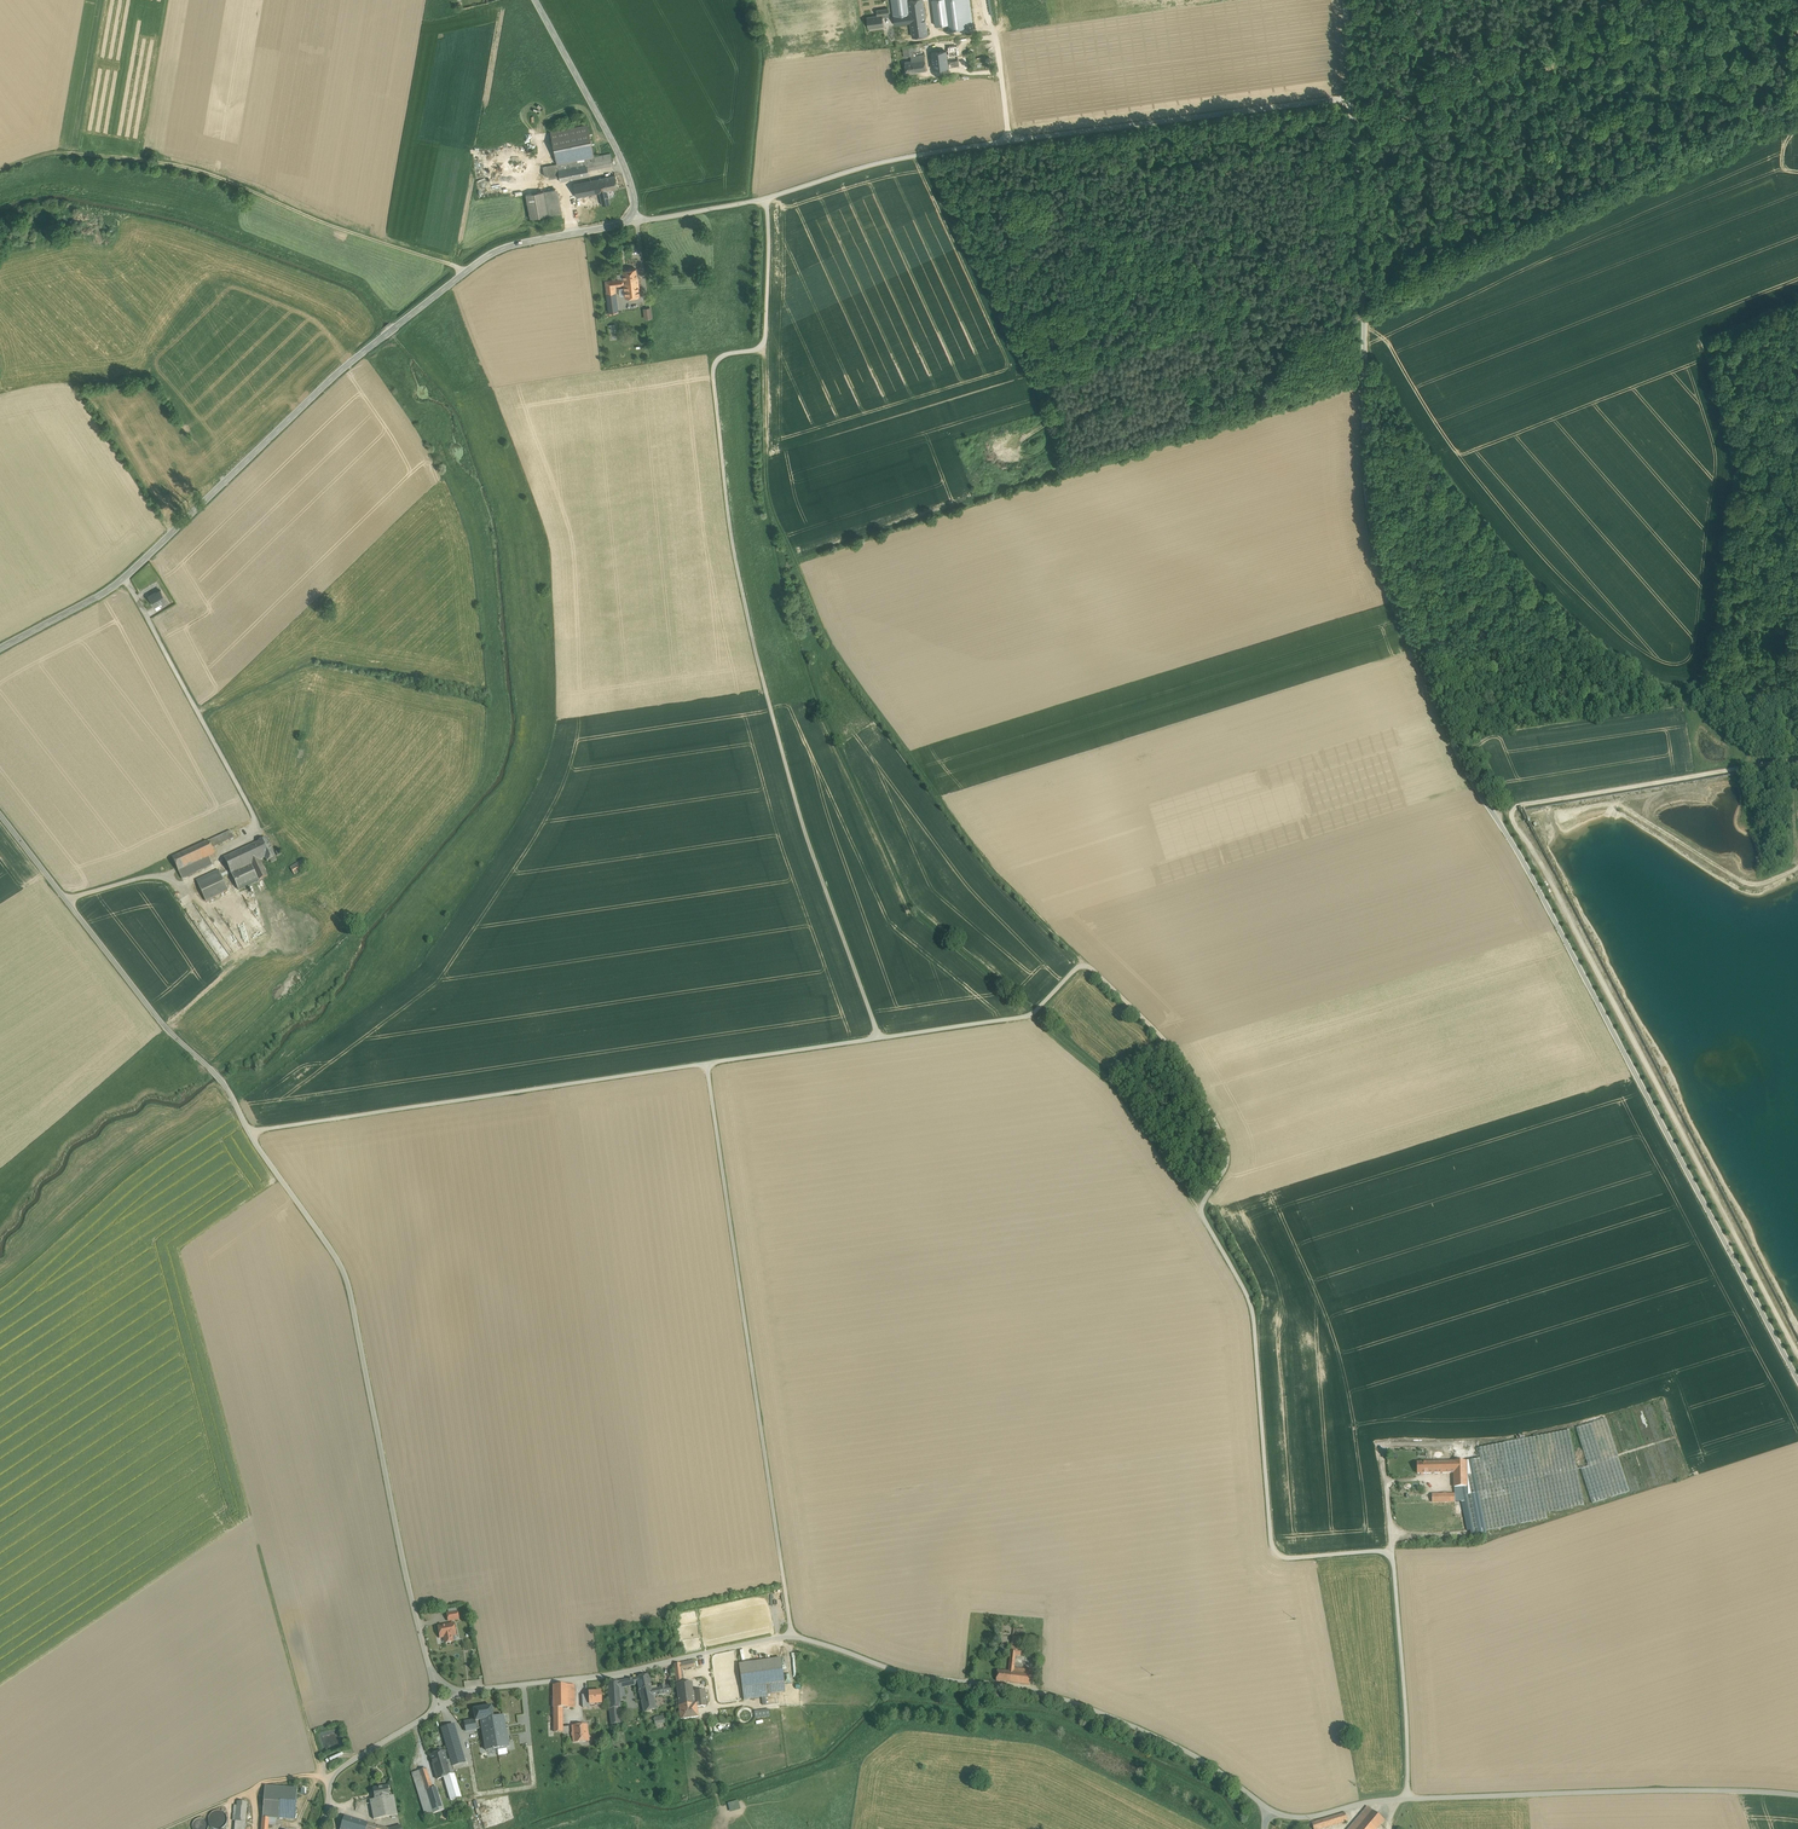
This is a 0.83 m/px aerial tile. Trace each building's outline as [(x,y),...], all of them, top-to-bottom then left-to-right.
[(894,15),(910,13),(908,1),(909,1),(909,0),(892,0),(894,15)] [(894,15),(895,24),(911,22),(925,20),(922,0),(912,0),(909,1),(908,1),(910,13),(894,15)] [(933,0),(936,25),(949,23),(946,0),(935,0),(933,0)] [(949,23),(950,29),(972,26),(969,0),(946,0),(949,23)] [(878,15),(867,17),(869,28),(884,26),(882,17),(885,16),(884,9),(877,10),(878,15)] [(925,20),(911,22),(913,36),(927,34),(925,20)] [(923,43),(908,45),(909,55),(913,54),(913,51),(919,51),(918,47),(923,46),(923,43)] [(933,53),(932,53),(934,69),(948,67),(947,56),(946,51),(933,53)] [(924,54),(911,56),(911,61),(916,60),(917,66),(920,66),(920,71),(926,70),(924,54)] [(958,55),(947,56),(948,67),(959,65),(958,55)] [(911,61),(905,62),(906,73),(920,71),(920,66),(917,66),(916,60),(911,61)] [(587,124),(551,132),(557,164),(585,158),(594,156),(587,124)] [(610,153),(594,156),(596,168),(613,164),(610,153)] [(594,156),(585,158),(588,169),(596,168),(594,156)] [(557,164),(559,174),(560,181),(589,175),(588,169),(585,158),(557,164)] [(557,164),(546,166),(548,175),(548,176),(559,174),(557,164)] [(615,175),(605,177),(607,190),(618,188),(615,175)] [(605,177),(573,184),(576,197),(599,192),(602,205),(610,203),(607,190),(605,177)] [(557,188),(544,191),(549,214),(561,212),(557,188)] [(544,191),(526,194),(530,218),(549,214),(544,191)] [(636,268),(622,270),(623,278),(623,279),(637,277),(636,268)] [(623,278),(605,280),(607,297),(616,296),(615,285),(624,284),(625,297),(639,295),(637,277),(623,279),(623,278)] [(616,296),(607,297),(609,312),(618,311),(616,296)] [(652,307),(644,307),(644,318),(653,318),(652,307)] [(161,589),(153,594),(153,593),(148,596),(154,606),(166,599),(161,589)] [(301,731),(308,733),(312,719),(306,717),(301,731)] [(227,833),(208,841),(212,848),(230,840),(227,833)] [(266,838),(258,842),(258,843),(254,845),(261,860),(265,858),(267,861),(270,860),(275,858),(266,838)] [(208,841),(172,858),(179,872),(209,857),(215,855),(212,848),(208,841)] [(261,860),(254,845),(224,859),(231,874),(251,864),(259,880),(267,876),(260,860),(261,860)] [(209,857),(179,872),(182,878),(212,864),(209,857)] [(304,860),(290,868),(294,875),(308,867),(304,860)] [(251,864),(231,874),(239,890),(259,880),(251,864)] [(219,870),(196,880),(206,901),(228,891),(219,870)] [(229,930),(222,935),(235,952),(242,946),(229,930)] [(1606,1419),(1576,1428),(1588,1466),(1581,1469),(1592,1503),(1629,1492),(1606,1419)] [(1571,1431),(1479,1449),(1481,1461),(1471,1463),(1474,1477),(1470,1478),(1475,1503),(1482,1502),(1488,1532),(1549,1520),(1548,1514),(1585,1507),(1571,1431)] [(1454,1462),(1433,1462),(1433,1473),(1454,1473),(1454,1487),(1467,1487),(1466,1461),(1454,1461),(1454,1462)] [(1433,1462),(1417,1463),(1418,1473),(1433,1473),(1433,1462)] [(1470,1514),(1470,1494),(1450,1494),(1450,1502),(1455,1502),(1455,1514),(1470,1514)] [(768,1595),(772,1625),(778,1625),(776,1615),(782,1614),(779,1591),(774,1592),(774,1594),(768,1595)] [(458,1612),(448,1613),(449,1621),(459,1620),(458,1612)] [(455,1625),(438,1627),(440,1641),(444,1640),(445,1647),(455,1645),(454,1639),(457,1638),(455,1625)] [(1024,1630),(1014,1629),(1013,1637),(1023,1638),(1024,1630)] [(1023,1638),(1013,1637),(1012,1647),(1022,1646),(1023,1638)] [(1032,1670),(1014,1669),(1016,1655),(1017,1650),(1011,1651),(1011,1654),(1009,1672),(1012,1672),(1011,1677),(1017,1677),(1016,1684),(1030,1685),(1032,1670)] [(781,1658),(739,1664),(742,1688),(784,1682),(781,1658)] [(694,1660),(680,1663),(681,1670),(695,1667),(694,1660)] [(680,1663),(674,1664),(679,1706),(696,1703),(697,1704),(706,1702),(704,1690),(693,1692),(692,1682),(682,1683),(681,1670),(680,1663)] [(1009,1672),(998,1671),(996,1682),(1016,1684),(1017,1677),(1011,1677),(1012,1672),(1009,1672)] [(648,1675),(636,1678),(638,1684),(640,1694),(652,1691),(652,1690),(657,1689),(657,1686),(651,1687),(648,1675)] [(627,1680),(619,1682),(620,1692),(624,1692),(624,1687),(629,1686),(627,1680)] [(619,1682),(608,1683),(609,1709),(618,1708),(621,1708),(620,1698),(620,1692),(619,1682)] [(784,1682),(742,1688),(744,1700),(768,1697),(767,1694),(785,1692),(784,1682)] [(568,1696),(568,1685),(553,1685),(554,1708),(562,1708),(568,1708),(568,1696)] [(657,1689),(652,1690),(652,1691),(653,1696),(671,1693),(669,1687),(657,1689)] [(652,1691),(640,1694),(644,1712),(656,1709),(653,1696),(652,1691)] [(601,1692),(589,1692),(589,1695),(582,1695),(583,1708),(590,1707),(590,1704),(602,1704),(601,1692)] [(696,1703),(679,1706),(680,1720),(698,1717),(697,1707),(706,1706),(706,1702),(697,1704),(696,1703)] [(491,1706),(473,1709),(475,1721),(494,1718),(491,1706)] [(562,1708),(554,1708),(554,1736),(563,1736),(562,1708)] [(618,1708),(609,1709),(610,1718),(619,1718),(618,1708)] [(755,1718),(770,1717),(770,1709),(755,1710),(755,1718)] [(494,1718),(475,1721),(465,1723),(467,1731),(482,1728),(483,1732),(476,1733),(479,1751),(508,1746),(503,1716),(494,1718)] [(663,1716),(654,1718),(655,1724),(665,1723),(663,1716)] [(586,1721),(572,1723),(575,1755),(590,1753),(591,1744),(594,1742),(593,1738),(590,1738),(590,1737),(588,1737),(586,1721)] [(459,1724),(448,1727),(442,1729),(441,1729),(450,1760),(451,1761),(451,1762),(451,1763),(454,1773),(473,1768),(466,1743),(465,1744),(459,1724)] [(444,1751),(431,1755),(433,1765),(447,1761),(444,1751)] [(450,1760),(447,1761),(433,1765),(437,1779),(444,1777),(447,1776),(454,1799),(451,1800),(452,1805),(463,1802),(454,1773),(451,1763),(451,1762),(451,1761),(450,1760)] [(432,1789),(426,1768),(412,1773),(414,1780),(415,1780),(422,1777),(433,1814),(444,1810),(437,1787),(432,1789)] [(469,1777),(485,1828),(498,1825),(482,1773),(469,1777)] [(454,1799),(447,1776),(444,1777),(451,1800),(454,1799)] [(433,1814),(422,1777),(415,1780),(426,1816),(433,1814)] [(297,1789),(265,1786),(264,1801),(296,1804),(297,1789)] [(387,1786),(373,1789),(375,1799),(389,1797),(387,1786)] [(375,1799),(370,1800),(374,1820),(398,1815),(394,1796),(389,1797),(375,1799)] [(739,1799),(728,1803),(731,1812),(742,1809),(739,1799)] [(238,1801),(236,1821),(245,1821),(247,1802),(238,1801)] [(264,1801),(262,1828),(268,1828),(269,1818),(295,1820),(296,1804),(264,1801)] [(1368,1806),(1353,1823),(1358,1828),(1373,1810),(1368,1806)] [(1358,1828),(1357,1828),(1377,1828),(1384,1820),(1373,1810),(1358,1828)] [(227,1820),(226,1816),(224,1813),(221,1811),(218,1811),(214,1811),(211,1814),(209,1817),(208,1820),(209,1824),(211,1827),(214,1828),(215,1828),(220,1828),(222,1828),(225,1827),(227,1824),(227,1820)] [(1312,1823),(1314,1828),(1321,1828),(1347,1821),(1345,1813),(1312,1823)] [(345,1816),(340,1828),(366,1828),(368,1823),(345,1816)] [(196,1828),(206,1828),(206,1820),(196,1820),(196,1828)] [(236,1821),(236,1828),(244,1828),(245,1821),(236,1821)]
